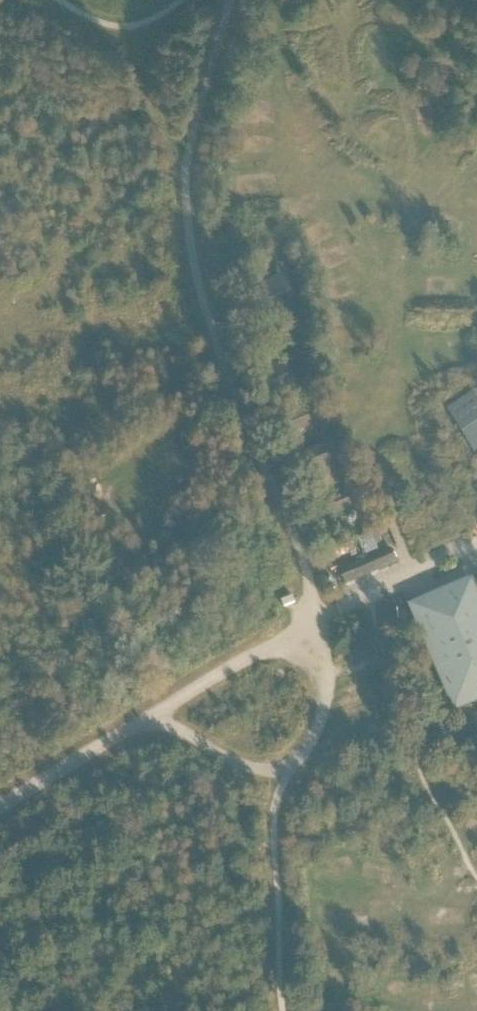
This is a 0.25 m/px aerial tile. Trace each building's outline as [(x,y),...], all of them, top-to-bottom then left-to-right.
[(295,309),(283,280),(250,295),(262,324),(295,309)] [(447,411),(470,447),(476,443),(476,399),(474,394),(447,411)] [(468,519),(476,529),(476,513),(468,519)] [(392,551),(374,559),(380,572),(398,564),(392,551)] [(451,691),(457,706),(476,698),(476,603),(471,587),(417,610),(451,691)]
